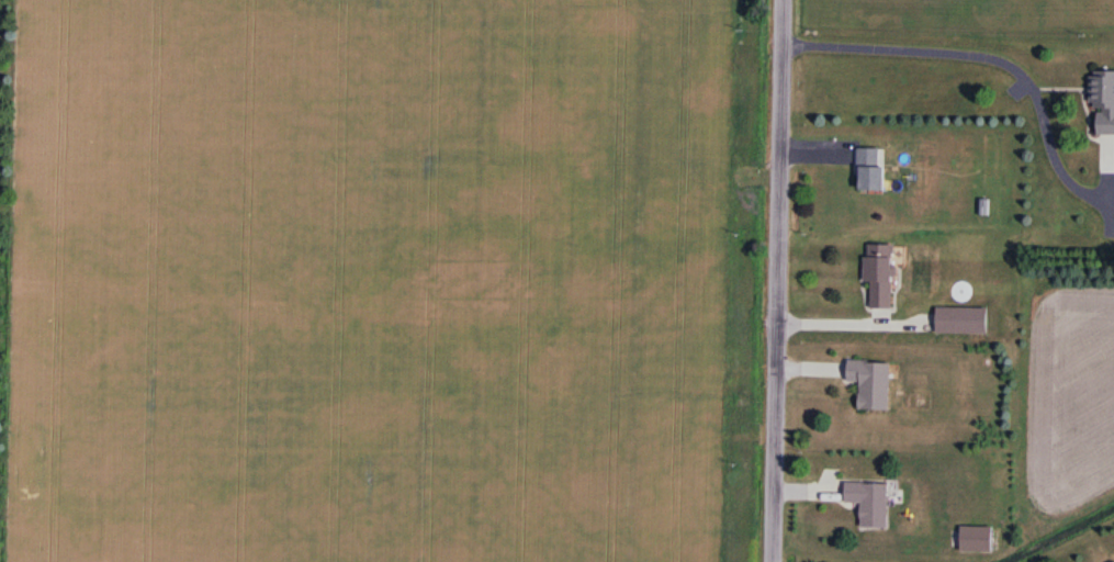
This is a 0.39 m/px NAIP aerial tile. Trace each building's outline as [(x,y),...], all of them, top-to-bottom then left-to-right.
[(1091,72),(1090,108),(1098,108),(1098,136),(1113,136),(1113,72),(1091,72)] [(858,192),(884,192),(884,150),(858,150),(858,192)] [(872,284),(872,309),(893,309),(893,246),(866,246),(866,284),(872,284)] [(937,334),(972,334),(972,309),(937,309),(937,334)] [(891,362),(848,361),(847,381),(861,382),(860,409),(890,410),(891,362)] [(888,527),(888,482),(846,482),(846,502),(862,502),(862,527),(888,527)] [(993,526),(961,526),(961,552),(993,552),(993,526)]
